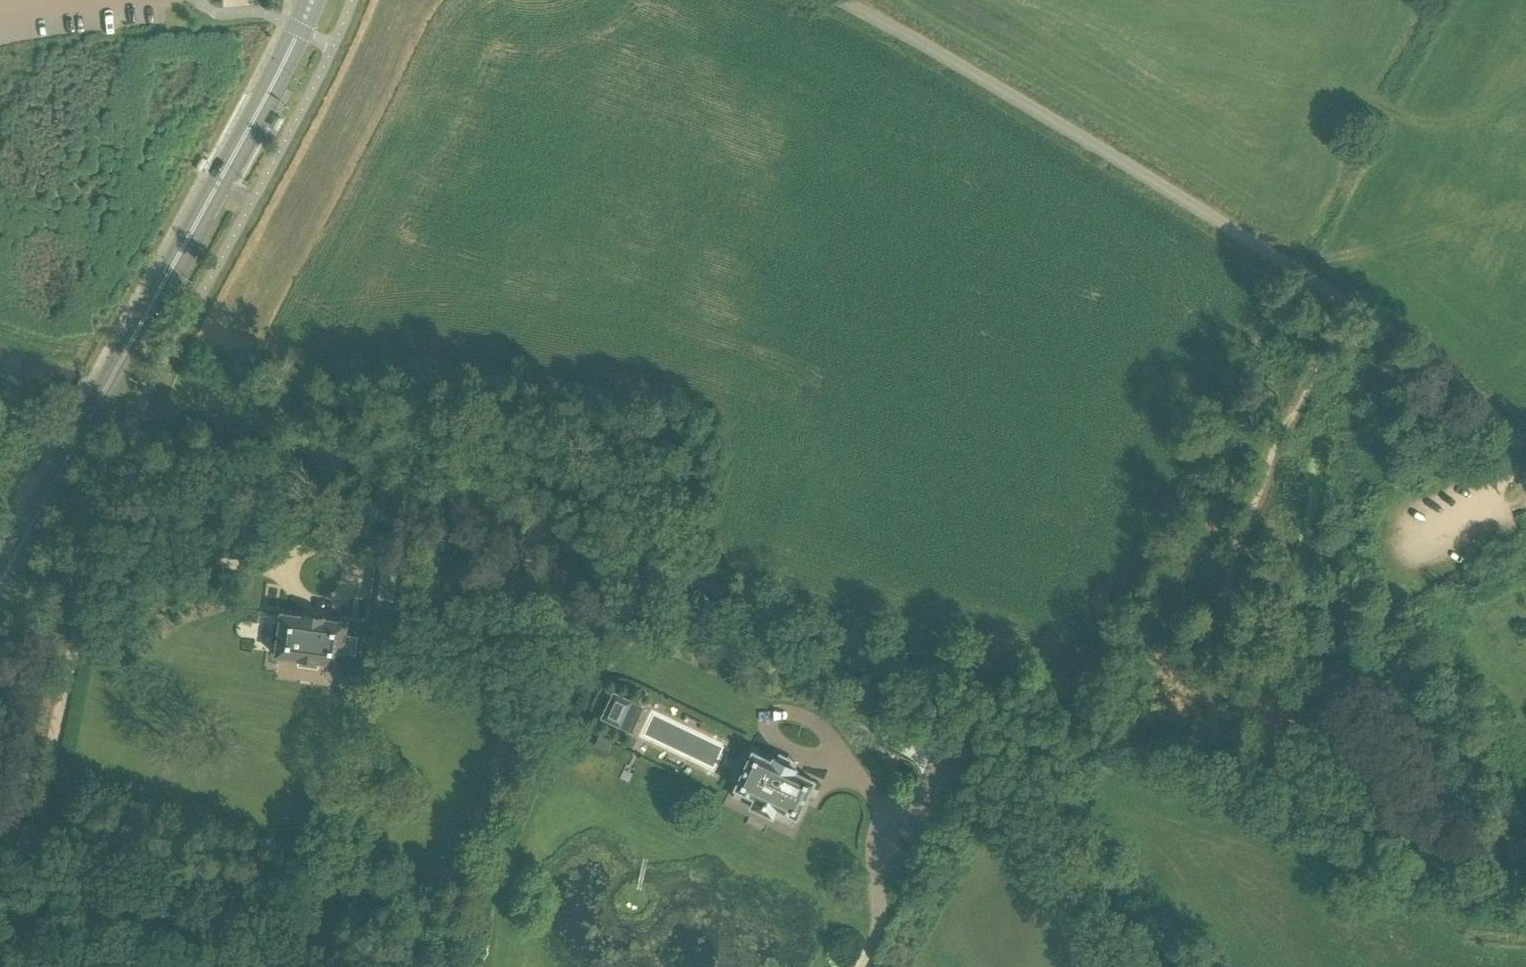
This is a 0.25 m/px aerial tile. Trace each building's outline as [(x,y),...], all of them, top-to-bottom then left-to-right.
[(402,609),(408,564),(376,560),(371,604),(402,609)] [(359,637),(348,636),(350,621),(327,618),(327,617),(305,614),(304,615),(282,612),(276,657),(344,666),(346,654),(356,656),(359,637)] [(620,728),(633,700),(614,692),(601,719),(620,728)] [(600,734),(595,745),(608,751),(613,740),(600,734)] [(774,764),(753,754),(736,789),(756,799),(752,807),(774,817),(778,809),(798,819),(815,784),(795,774),(797,771),(776,760),(774,764)] [(953,785),(942,780),(935,797),(945,801),(953,785)]
